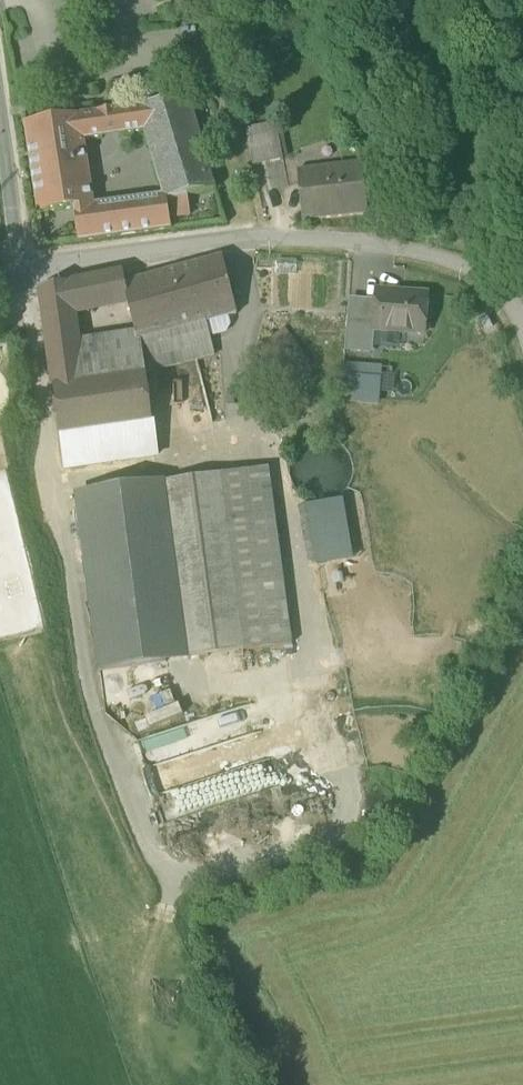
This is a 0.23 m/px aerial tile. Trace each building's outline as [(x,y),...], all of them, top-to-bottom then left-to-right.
[(188,100),(137,107),(144,131),(164,195),(166,200),(188,195),(215,189),(188,100)] [(137,107),(115,110),(118,135),(144,131),(137,107)] [(115,110),(98,112),(102,137),(118,135),(115,110)] [(83,140),(102,137),(98,112),(79,114),(83,140)] [(73,207),(93,205),(83,140),(79,114),(24,122),(37,212),(73,207)] [(246,130),(253,166),(283,159),(276,124),(246,130)] [(297,171),(303,221),(368,215),(362,163),(297,171)] [(166,200),(164,195),(93,205),(73,207),(78,240),(170,229),(169,219),(166,200)] [(191,218),(188,195),(166,200),(169,219),(191,218)] [(138,353),(138,355),(208,338),(207,336),(204,322),(226,317),(236,315),(221,257),(124,282),(123,282),(127,301),(134,330),(140,352),(138,353)] [(121,271),(102,275),(110,304),(127,301),(123,282),(124,282),(121,271)] [(93,308),(110,304),(102,275),(86,279),(93,308)] [(72,312),(93,308),(86,279),(40,288),(53,386),(82,382),(76,338),(72,312)] [(375,330),(425,334),(428,296),(376,292),(375,309),(373,330),(375,330)] [(345,347),(373,349),(375,330),(373,330),(375,309),(348,307),(345,347)] [(204,322),(207,336),(223,332),(228,325),(226,317),(204,322)] [(140,352),(134,330),(76,338),(82,382),(143,373),(138,355),(138,353),(140,352)] [(269,340),(293,373),(305,364),(281,331),(269,340)] [(138,355),(143,373),(145,373),(212,356),(208,338),(138,355)] [(254,350),(279,383),(293,373),(269,340),(254,350)] [(379,367),(344,365),(341,400),(376,403),(379,367)] [(143,373),(82,382),(53,386),(63,468),(156,455),(145,373),(143,373)] [(328,499),(334,497),(340,494),(344,489),(348,484),(351,478),(352,471),(352,465),(350,458),(347,452),(343,447),(338,443),(333,440),(326,438),(320,437),(313,438),(307,440),(301,444),(297,448),(293,454),(290,460),(289,466),(289,473),(291,479),(294,485),(298,490),(303,495),(308,498),(315,500),(321,500),(328,499)] [(220,474),(225,518),(274,512),(268,468),(220,474)] [(171,526),(179,592),(234,584),(225,518),(220,474),(130,486),(135,531),(171,526)] [(99,669),(188,657),(179,592),(171,526),(135,531),(130,486),(76,493),(99,669)] [(307,506),(316,563),(326,561),(351,557),(342,504),(336,501),(307,506)] [(291,644),(274,512),(225,518),(234,584),(243,650),(291,644)] [(243,650),(234,584),(179,592),(188,657),(243,650)] [(240,707),(136,738),(161,820),(175,815),(180,831),(235,815),(232,805),(269,793),(259,758),(244,763),(240,749),(251,745),(240,707)]
